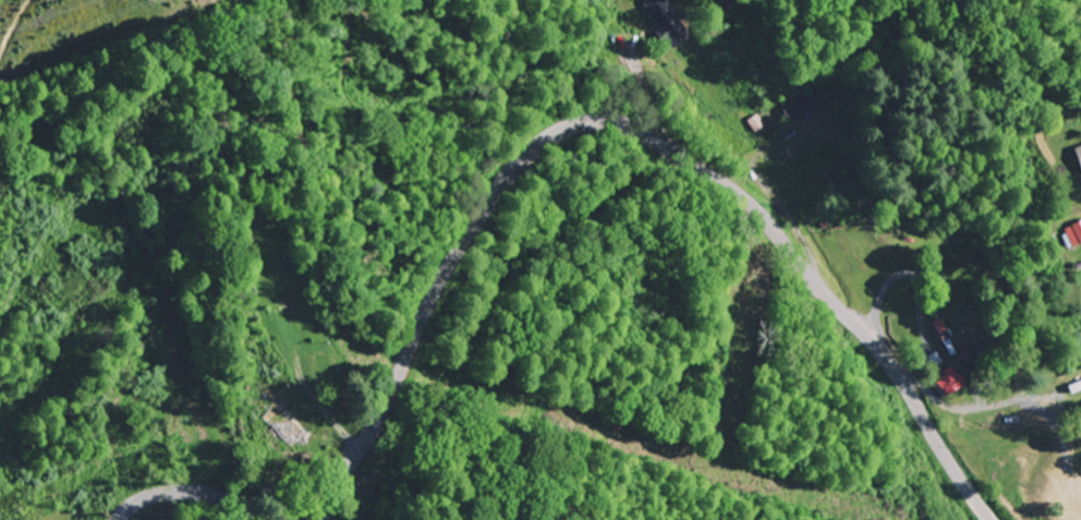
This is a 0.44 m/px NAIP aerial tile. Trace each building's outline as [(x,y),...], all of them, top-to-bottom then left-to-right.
[(656,7),(667,35),(691,25),(681,0),(674,0),(656,7)] [(816,106),(810,90),(777,103),(783,119),(816,106)] [(1066,170),(1080,166),(1080,141),(1060,147),(1066,170)] [(1059,228),(1067,245),(1080,239),(1080,219),(1059,228)] [(934,379),(943,395),(964,384),(954,367),(934,379)] [(1067,383),(1070,391),(1080,388),(1080,379),(1067,383)] [(258,417),(293,452),(309,436),(273,401),(258,417)]
